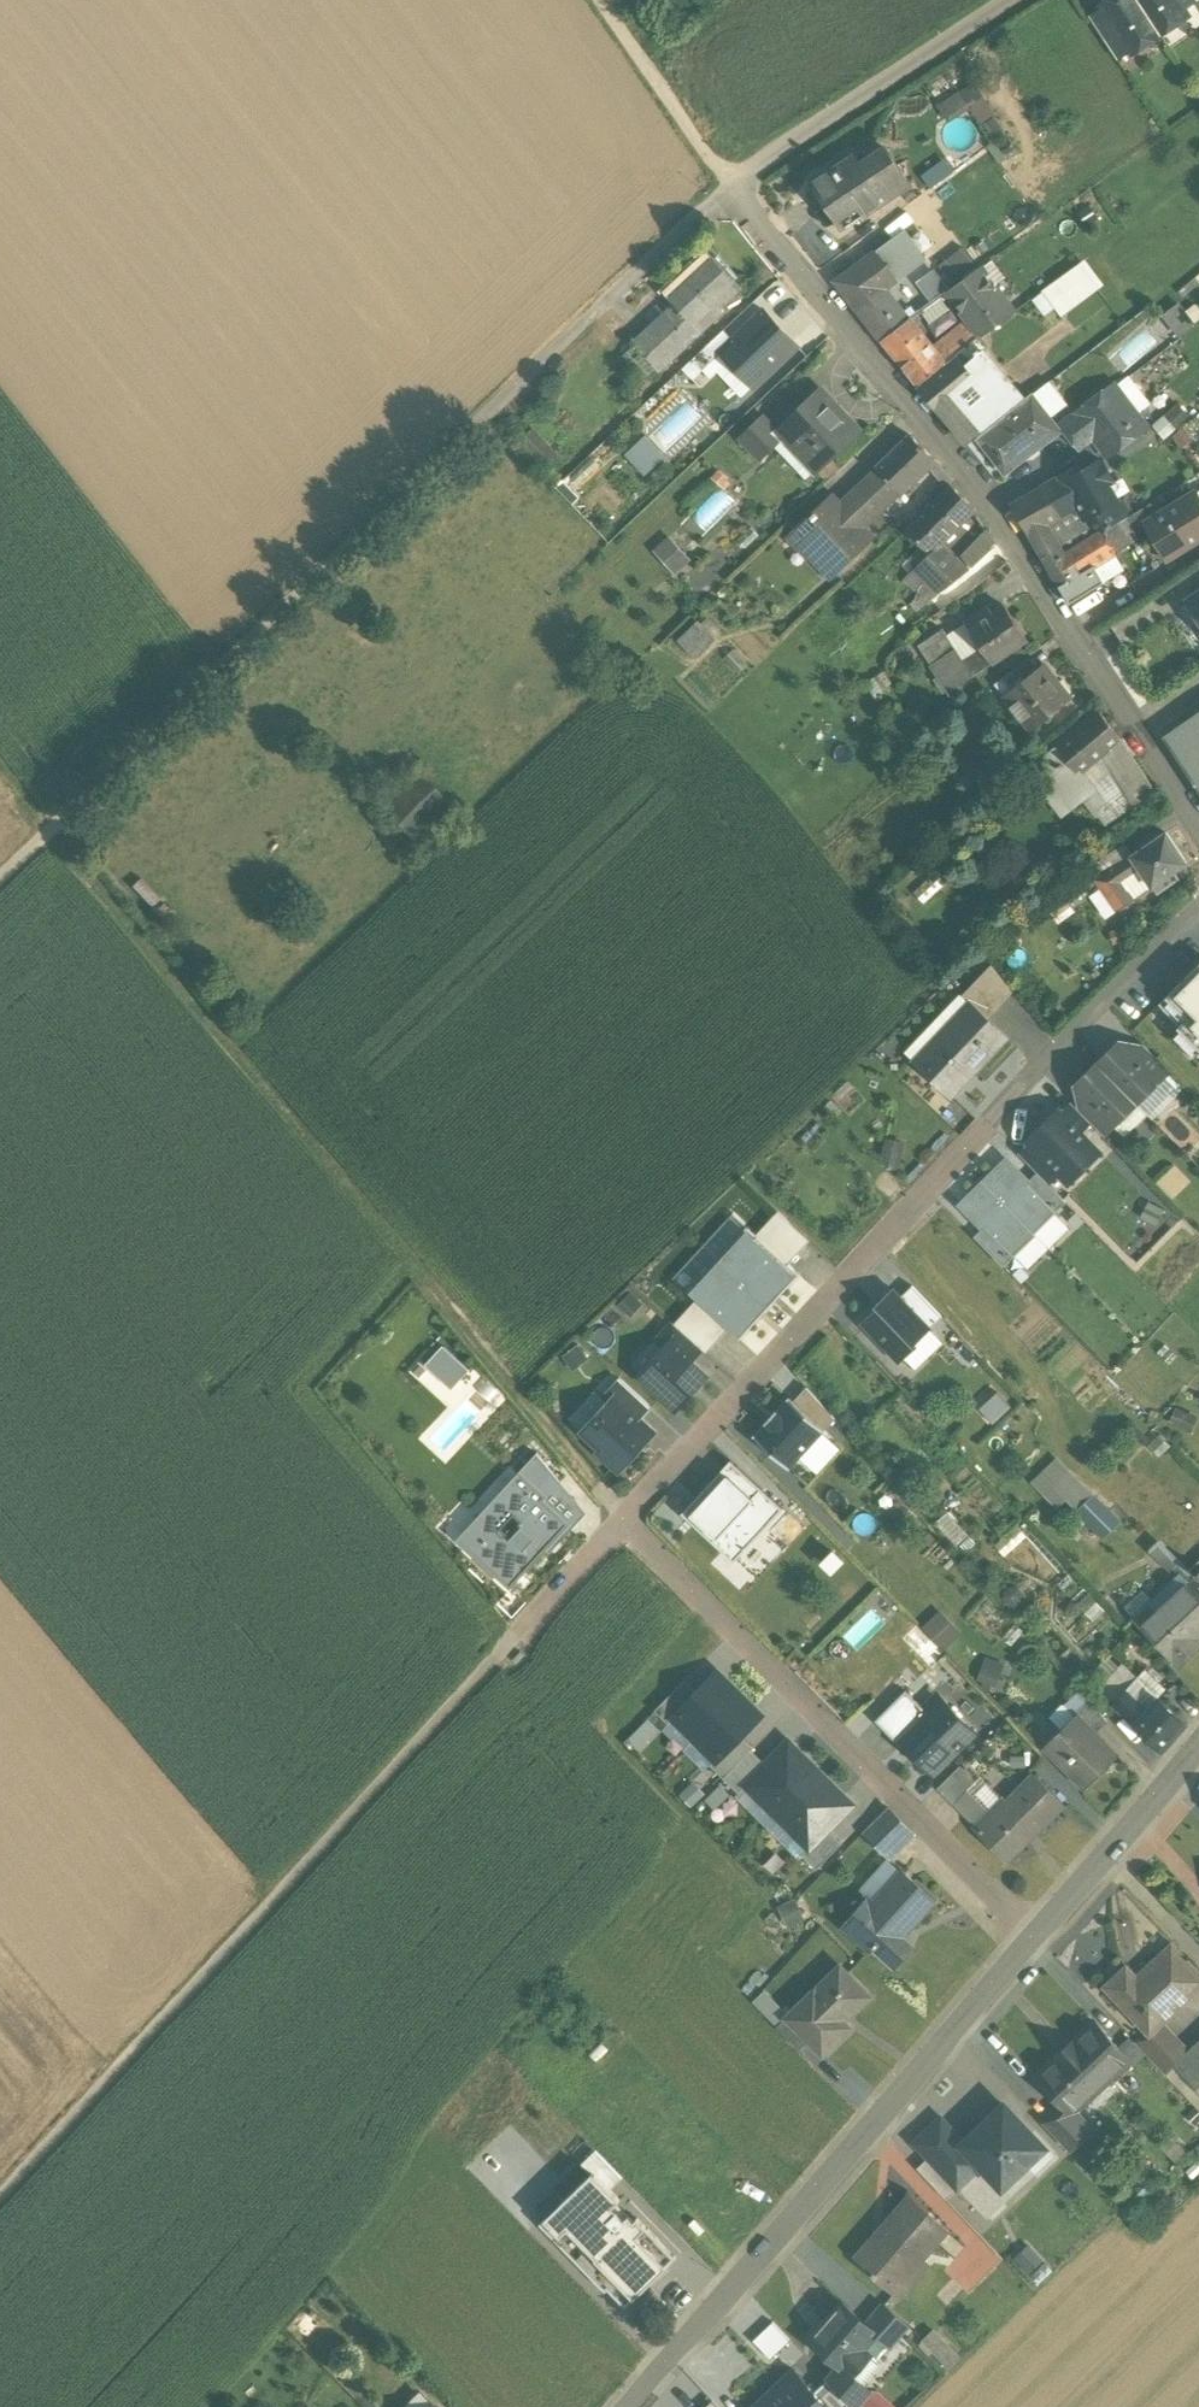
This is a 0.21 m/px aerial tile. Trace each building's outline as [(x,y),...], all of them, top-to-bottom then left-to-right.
[(1138,0),(1109,0),(1101,5),(1104,10),(1130,49),(1133,53),(1161,34),(1138,0)] [(1161,34),(1190,16),(1184,8),(1179,0),(1138,0),(1161,34)] [(1130,49),(1104,10),(1090,19),(1116,58),(1130,49)] [(947,117),(967,105),(957,89),(937,102),(947,117)] [(886,149),(840,177),(835,169),(813,183),(838,220),(857,208),(863,217),(910,187),(886,149)] [(918,222),(905,232),(925,259),(924,260),(934,272),(948,262),(918,222)] [(905,232),(890,243),(910,270),(924,260),(925,259),(905,232)] [(910,270),(890,243),(877,253),(897,280),(910,270)] [(743,288),(710,252),(666,293),(677,305),(669,313),(694,341),(724,313),(721,310),(743,288)] [(877,253),(837,282),(857,309),(884,290),(897,280),(877,253)] [(963,280),(948,262),(934,272),(942,282),(949,291),(963,280)] [(1079,265),(1042,292),(1051,304),(1088,277),(1079,265)] [(963,280),(949,291),(969,319),(999,296),(979,268),(963,280)] [(1088,277),(1051,304),(1061,316),(1097,289),(1088,277)] [(942,282),(902,312),(908,321),(949,291),(942,282)] [(884,290),(857,309),(869,324),(895,304),(884,290)] [(999,296),(969,319),(983,337),(1012,314),(999,296)] [(895,304),(869,324),(882,341),(908,321),(902,312),(895,304)] [(733,341),(721,353),(752,387),(797,345),(765,311),(733,341)] [(669,313),(635,344),(661,371),(694,341),(669,313)] [(908,321),(882,341),(893,354),(919,335),(908,321)] [(723,331),(693,360),(703,370),(721,353),(733,341),(723,331)] [(958,331),(933,350),(946,365),(970,345),(958,331)] [(933,350),(919,335),(893,354),(919,387),(946,365),(933,350)] [(992,428),(1027,402),(984,349),(965,364),(979,380),(962,394),(975,409),(985,420),(989,425),(990,427),(992,428)] [(958,357),(919,388),(940,412),(962,394),(979,380),(965,364),(958,357)] [(1115,385),(1061,426),(1079,449),(1091,439),(1103,441),(1112,453),(1146,427),(1115,385)] [(840,414),(819,393),(783,427),(806,452),(801,457),(817,474),(835,457),(832,455),(842,445),(844,448),(862,432),(843,411),(840,414)] [(962,394),(940,412),(952,426),(975,409),(962,394)] [(992,428),(979,438),(1004,473),(1059,431),(1033,397),(1027,402),(992,428)] [(1154,424),(1165,436),(1188,416),(1177,404),(1154,424)] [(975,409),(952,426),(968,444),(990,427),(989,425),(985,420),(975,409)] [(764,417),(741,439),(763,462),(786,440),(764,417)] [(1189,419),(1166,438),(1177,452),(1198,434),(1198,432),(1189,419)] [(541,467),(554,455),(533,431),(520,443),(541,467)] [(648,435),(627,454),(647,475),(668,456),(648,435)] [(935,460),(911,436),(878,469),(880,469),(902,492),(903,492),(935,460)] [(1101,460),(1081,472),(1078,467),(1062,476),(1080,505),(1078,506),(1086,518),(1117,500),(1108,485),(1114,482),(1101,460)] [(902,492),(880,469),(861,487),(883,510),(902,492)] [(1062,476),(1011,505),(1028,534),(1029,534),(1047,523),(1078,506),(1080,505),(1062,476)] [(951,486),(907,530),(922,545),(930,553),(940,545),(976,510),(951,486)] [(883,510),(861,487),(849,498),(871,522),(883,510)] [(1146,523),(1159,544),(1158,544),(1168,561),(1181,553),(1179,551),(1198,539),(1198,496),(1197,492),(1146,523)] [(842,505),(835,498),(817,515),(816,514),(795,534),(813,553),(807,558),(808,560),(812,557),(832,578),(873,539),(864,528),(871,522),(849,498),(842,505)] [(1117,500),(1086,518),(1097,536),(1117,523),(1132,514),(1123,500),(1118,503),(1117,500)] [(1047,523),(1029,534),(1038,550),(1057,539),(1047,523)] [(1117,523),(1099,534),(1112,555),(1115,554),(1130,545),(1117,523)] [(987,532),(962,555),(969,566),(970,566),(972,568),(994,547),(987,532)] [(1097,536),(1065,555),(1057,539),(1038,550),(1061,587),(1107,558),(1112,555),(1099,534),(1097,536)] [(690,560),(669,537),(655,549),(677,572),(690,560)] [(922,545),(912,557),(919,564),(930,553),(922,545)] [(919,564),(916,567),(930,582),(954,560),(940,545),(930,553),(919,564)] [(1112,555),(1107,558),(1114,570),(1122,565),(1115,554),(1112,555)] [(1148,556),(1124,571),(1132,583),(1156,569),(1148,556)] [(954,560),(930,582),(940,593),(966,573),(954,560)] [(930,582),(916,567),(904,579),(915,590),(918,587),(922,592),(930,600),(940,593),(930,582)] [(1130,590),(1124,578),(1092,595),(1099,606),(1130,590)] [(1080,583),(1063,592),(1070,604),(1087,594),(1080,583)] [(922,592),(911,603),(915,609),(930,600),(922,592)] [(1190,599),(1198,612),(1198,593),(1190,599)] [(1095,608),(1090,599),(1076,606),(1081,615),(1095,608)] [(992,615),(972,628),(983,645),(983,646),(994,662),(1029,640),(1007,606),(992,615)] [(988,609),(968,622),(972,628),(992,615),(988,609)] [(716,638),(701,622),(680,641),(696,657),(716,638)] [(944,628),(921,644),(934,663),(946,654),(943,649),(953,642),(944,628)] [(953,642),(943,649),(946,654),(934,663),(952,690),(975,674),(964,657),(953,642)] [(983,646),(964,657),(975,674),(994,662),(983,646)] [(1070,699),(1044,666),(1025,681),(1005,697),(1020,716),(1034,704),(1046,719),(1070,699)] [(1016,669),(995,685),(1005,697),(1025,681),(1016,669)] [(1121,741),(1098,712),(1056,747),(1079,775),(1083,772),(1103,755),(1121,741)] [(1166,737),(1165,736),(1163,738),(1198,794),(1198,715),(1166,737)] [(1156,792),(1121,741),(1103,755),(1127,792),(1130,797),(1136,806),(1156,792)] [(1079,775),(1056,747),(1030,768),(1066,813),(1083,800),(1096,790),(1083,772),(1079,775)] [(1103,755),(1083,772),(1096,790),(1107,806),(1127,792),(1103,755)] [(449,803),(417,770),(377,802),(411,836),(426,820),(430,823),(449,803)] [(1096,790),(1083,800),(1093,815),(1107,806),(1096,790)] [(425,852),(460,822),(448,808),(430,823),(413,838),(425,852)] [(1189,862),(1164,825),(1127,850),(1133,859),(1141,870),(1152,887),(1162,881),(1173,873),(1189,862)] [(1127,850),(1125,848),(1095,869),(1106,888),(1118,879),(1114,872),(1133,859),(1127,850)] [(1133,859),(1114,872),(1118,879),(1121,883),(1122,882),(1141,870),(1133,859)] [(1173,873),(1162,881),(1167,888),(1177,880),(1173,873)] [(949,884),(939,874),(918,895),(928,905),(949,884)] [(1118,879),(1106,888),(1121,909),(1133,901),(1122,882),(1121,883),(1118,879)] [(1014,992),(991,965),(960,998),(968,1005),(969,1003),(987,1020),(1014,992)] [(1159,1006),(1180,1026),(1178,1028),(1198,1049),(1198,967),(1159,1006)] [(987,1020),(969,1003),(968,1005),(944,1030),(947,1034),(919,1064),(953,1096),(1007,1039),(987,1020)] [(1170,1071),(1145,1046),(1135,1055),(1160,1081),(1170,1071)] [(1135,1055),(1126,1047),(1115,1047),(1098,1063),(1137,1104),(1160,1081),(1135,1055)] [(1137,1104),(1098,1063),(1080,1080),(1080,1091),(1089,1100),(1114,1126),(1137,1104)] [(1114,1126),(1089,1100),(1079,1110),(1091,1123),(1104,1136),(1114,1126)] [(1079,1110),(1071,1102),(1061,1112),(1060,1113),(1081,1134),(1091,1123),(1079,1110)] [(1059,1111),(1028,1141),(1030,1143),(1049,1162),(1061,1174),(1060,1174),(1069,1183),(1100,1152),(1081,1134),(1060,1113),(1061,1112),(1059,1111)] [(1049,1162),(1030,1143),(1019,1154),(1038,1173),(1049,1162)] [(1049,1162),(1038,1173),(1049,1185),(1060,1174),(1061,1174),(1049,1162)] [(1008,1164),(961,1209),(982,1230),(985,1228),(1013,1256),(1034,1235),(1032,1233),(1055,1212),(1027,1184),(1008,1164)] [(1049,1185),(1038,1173),(1027,1184),(1055,1212),(1065,1202),(1049,1185)] [(1071,1203),(1059,1211),(1071,1229),(1083,1221),(1071,1203)] [(1149,1203),(1140,1218),(1157,1225),(1164,1211),(1149,1203)] [(755,1236),(785,1264),(807,1239),(778,1212),(755,1236)] [(769,1308),(799,1276),(785,1264),(755,1236),(747,1228),(717,1260),(769,1308)] [(1013,1256),(985,1228),(982,1230),(975,1237),(1003,1266),(1013,1256)] [(739,1340),(769,1308),(717,1260),(687,1292),(694,1299),(725,1327),(739,1340)] [(900,1297),(931,1328),(942,1317),(911,1286),(900,1297)] [(900,1297),(894,1291),(862,1322),(899,1360),(931,1328),(900,1297)] [(704,1350),(725,1327),(694,1299),(673,1322),(704,1350)] [(703,1350),(673,1322),(655,1341),(664,1350),(670,1343),(691,1362),(703,1350)] [(445,1342),(427,1362),(452,1386),(471,1366),(445,1342)] [(691,1362),(670,1343),(664,1350),(640,1376),(675,1409),(706,1376),(691,1362)] [(651,1407),(619,1378),(602,1397),(609,1403),(615,1396),(640,1419),(651,1407)] [(808,1388),(794,1404),(824,1429),(835,1419),(808,1388)] [(609,1403),(583,1432),(601,1449),(599,1451),(620,1470),(654,1432),(640,1419),(615,1396),(609,1403)] [(794,1404),(788,1398),(755,1436),(790,1468),(824,1429),(794,1404)] [(518,1475),(570,1523),(583,1509),(538,1454),(518,1475)] [(783,1509),(731,1460),(705,1488),(710,1493),(687,1519),(734,1562),(783,1509)] [(1104,1536),(1119,1522),(1058,1460),(1035,1483),(1055,1504),(1064,1496),(1104,1536)] [(570,1523),(518,1475),(458,1540),(510,1588),(570,1523)] [(1159,1556),(1171,1568),(1177,1562),(1192,1578),(1197,1574),(1198,1576),(1198,1517),(1159,1556)] [(969,1541),(959,1530),(947,1541),(968,1564),(980,1552),(969,1541)] [(1027,1543),(1005,1561),(1014,1572),(1036,1554),(1027,1543)] [(1197,1574),(1192,1578),(1189,1581),(1198,1593),(1198,1576),(1197,1574)] [(1142,1624),(1178,1664),(1196,1649),(1190,1643),(1198,1635),(1198,1593),(1189,1581),(1142,1624)] [(945,1611),(929,1627),(949,1646),(964,1630),(945,1611)] [(992,1659),(981,1684),(993,1690),(1004,1664),(992,1659)] [(1159,1697),(1125,1664),(1101,1689),(1114,1702),(1128,1687),(1137,1696),(1149,1707),(1159,1697)] [(698,1692),(672,1718),(673,1719),(694,1740),(740,1693),(718,1671),(698,1692)] [(672,1718),(698,1692),(685,1680),(655,1710),(669,1724),(673,1719),(672,1718)] [(1128,1687),(1114,1702),(1123,1711),(1137,1696),(1128,1687)] [(930,1715),(906,1691),(875,1721),(901,1747),(904,1743),(903,1742),(902,1742),(930,1715)] [(763,1715),(740,1693),(694,1740),(715,1761),(716,1762),(742,1736),(763,1715)] [(1137,1696),(1123,1711),(1136,1723),(1149,1707),(1137,1696)] [(1159,1697),(1149,1707),(1136,1723),(1163,1749),(1187,1724),(1159,1697)] [(1108,1721),(1088,1699),(1073,1714),(1075,1716),(1080,1721),(1081,1720),(1094,1733),(1108,1721)] [(974,1732),(943,1701),(930,1715),(903,1742),(904,1743),(933,1772),(957,1748),(958,1749),(962,1745),(961,1745),(974,1732)] [(1094,1733),(1081,1720),(1080,1721),(1075,1716),(1046,1744),(1084,1783),(1114,1754),(1094,1733)] [(673,1719),(669,1724),(662,1730),(705,1771),(711,1765),(715,1761),(694,1740),(673,1719)] [(724,1778),(751,1750),(754,1748),(742,1736),(716,1762),(715,1761),(711,1765),(724,1778)] [(819,1774),(820,1775),(822,1773),(821,1772),(788,1740),(765,1764),(746,1783),(747,1784),(778,1815),(779,1816),(819,1774)] [(746,1783),(765,1764),(751,1750),(724,1778),(739,1793),(747,1784),(746,1783)] [(976,1781),(960,1765),(939,1787),(954,1802),(976,1781)] [(779,1816),(778,1815),(776,1817),(808,1848),(809,1850),(829,1830),(852,1806),(820,1775),(819,1774),(779,1816)] [(1034,1774),(978,1831),(1008,1861),(1065,1804),(1034,1774)] [(778,1815),(747,1784),(739,1793),(735,1797),(798,1859),(802,1855),(808,1848),(776,1817),(778,1815)] [(912,1833),(887,1807),(864,1831),(889,1857),(912,1833)] [(808,1848),(802,1855),(817,1870),(843,1844),(829,1830),(809,1850),(808,1848)] [(903,1871),(875,1902),(870,1898),(844,1927),(872,1952),(874,1949),(895,1968),(914,1948),(903,1938),(936,1901),(903,1871)] [(804,1919),(796,1901),(780,1908),(788,1926),(804,1919)] [(1136,1977),(1126,1966),(1105,1986),(1147,2031),(1148,2032),(1157,2024),(1189,1994),(1186,1991),(1198,1979),(1198,1974),(1171,1944),(1136,1977)] [(840,1967),(787,2018),(809,2041),(822,2054),(850,2028),(844,2022),(870,1997),(840,1967)] [(809,2041),(787,2018),(777,2027),(800,2050),(809,2041)] [(1131,2060),(1094,2022),(1037,2076),(1062,2103),(1064,2102),(1070,2108),(1105,2075),(1110,2080),(1131,2060)] [(1157,2024),(1148,2032),(1147,2031),(1135,2042),(1156,2065),(1173,2051),(1178,2046),(1157,2024)] [(1175,2066),(1198,2091),(1198,2044),(1181,2060),(1175,2066)] [(1173,2051),(1156,2065),(1166,2075),(1175,2066),(1181,2060),(1173,2051)] [(1070,2108),(1064,2102),(1062,2103),(1042,2122),(1070,2151),(1091,2131),(1070,2108)] [(983,2167),(1003,2187),(1026,2165),(1023,2162),(1042,2142),(1007,2107),(983,2131),(981,2129),(966,2144),(962,2147),(983,2167)] [(958,2190),(983,2167),(962,2147),(966,2144),(942,2118),(914,2145),(958,2190)] [(624,2179),(595,2151),(582,2164),(593,2174),(611,2192),(624,2179)] [(676,2259),(611,2192),(593,2174),(541,2224),(606,2291),(608,2289),(626,2308),(676,2259)] [(912,2197),(877,2237),(874,2235),(855,2257),(873,2273),(872,2275),(891,2292),(947,2227),(912,2197)] [(969,2292),(1005,2256),(965,2215),(952,2228),(968,2244),(945,2267),(969,2292)] [(866,2323),(842,2302),(819,2329),(814,2329),(810,2334),(810,2339),(840,2365),(852,2376),(852,2375),(871,2354),(863,2348),(875,2334),(877,2333),(866,2323)] [(909,2325),(884,2303),(866,2323),(877,2333),(875,2334),(890,2347),(909,2325)] [(294,2329),(313,2343),(325,2327),(306,2313),(294,2329)] [(774,2320),(753,2338),(770,2357),(791,2338),(774,2320)] [(959,2358),(933,2330),(923,2340),(949,2367),(959,2358)] [(840,2365),(827,2379),(827,2380),(853,2406),(857,2406),(871,2391),(852,2375),(852,2376),(840,2365)] [(815,2391),(796,2371),(756,2406),(829,2406),(815,2391)] [(815,2391),(829,2406),(853,2406),(827,2380),(815,2391)]
